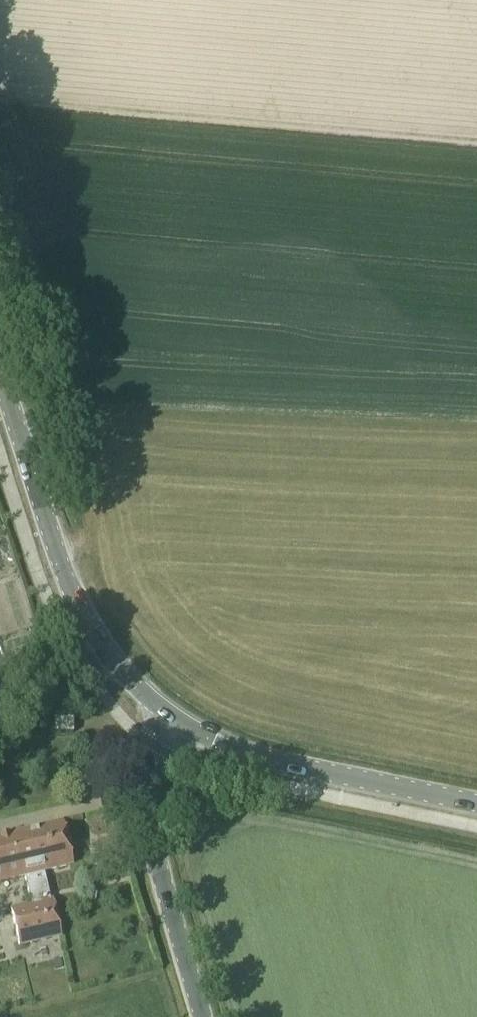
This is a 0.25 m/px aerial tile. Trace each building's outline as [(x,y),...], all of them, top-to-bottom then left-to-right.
[(54,722),(54,735),(73,735),(73,722),(54,722)] [(18,948),(60,938),(52,904),(51,904),(43,873),(71,867),(62,826),(0,840),(0,883),(25,877),(32,907),(10,912),(18,948)] [(64,872),(49,872),(50,884),(64,884),(64,872)]
